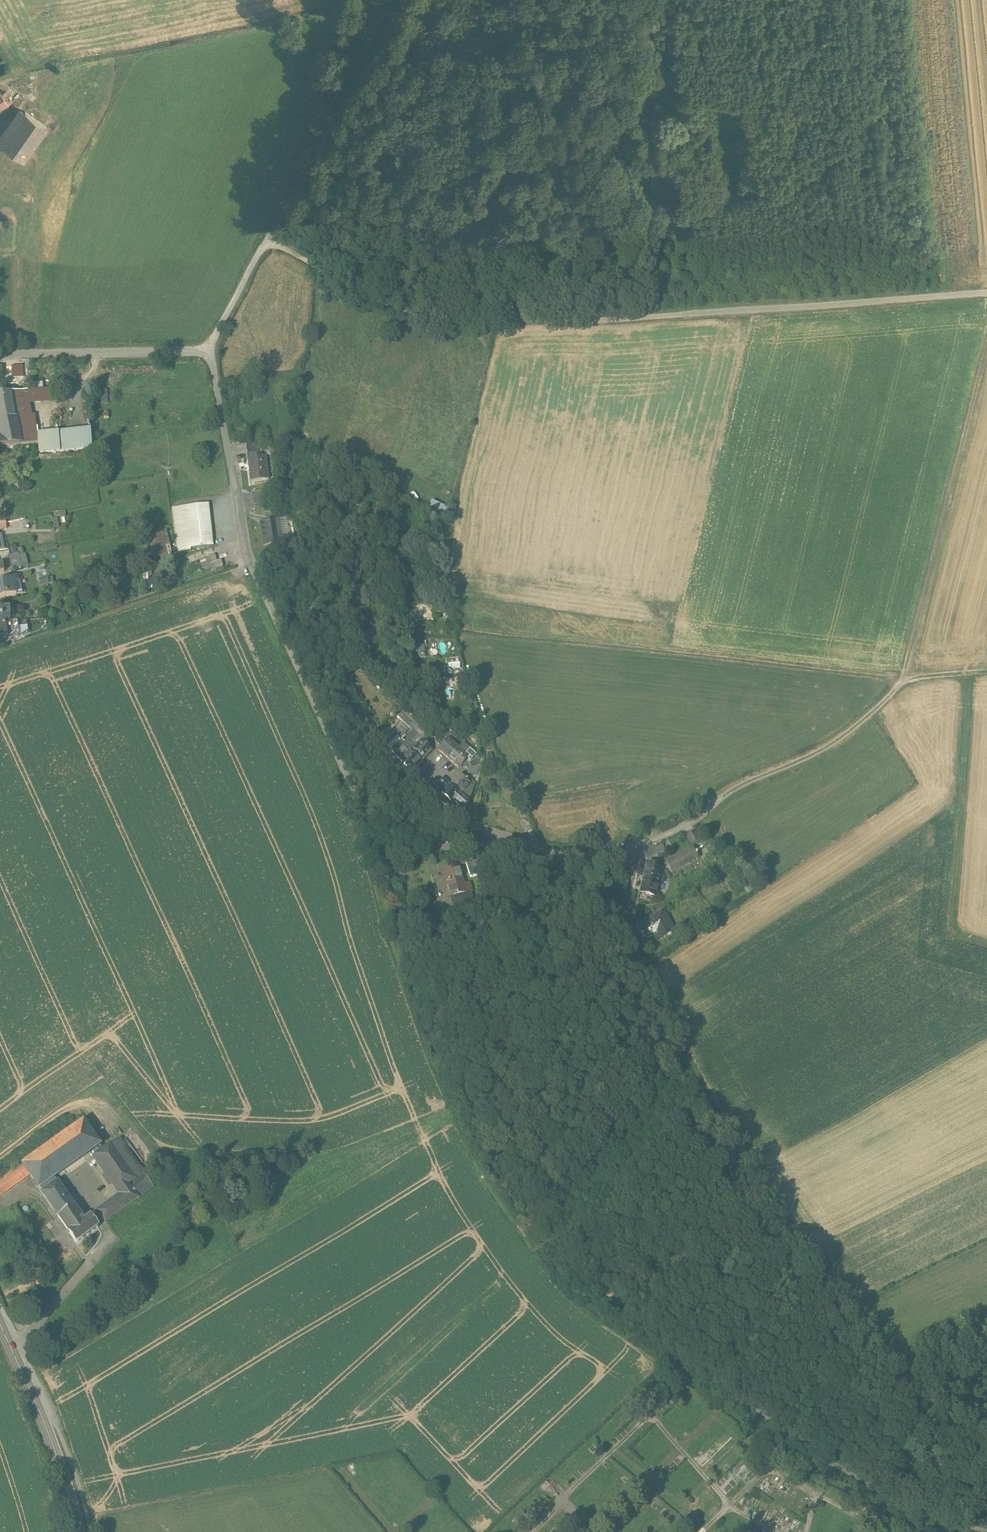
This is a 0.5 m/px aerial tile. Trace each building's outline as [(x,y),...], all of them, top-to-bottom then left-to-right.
[(12,103),(5,93),(1,96),(0,95),(0,112),(12,103)] [(25,113),(2,146),(23,161),(46,127),(25,113)] [(4,374),(18,374),(18,362),(4,362),(4,374)] [(26,390),(10,392),(12,403),(28,400),(26,390)] [(0,394),(0,434),(0,435),(2,447),(19,444),(17,431),(12,403),(10,392),(5,393),(0,394)] [(94,428),(39,435),(41,455),(95,448),(94,428)] [(35,429),(17,431),(19,444),(37,443),(35,429)] [(266,459),(249,461),(252,485),(269,482),(266,459)] [(434,501),(432,511),(450,516),(452,506),(434,501)] [(211,504),(173,508),(177,552),(215,549),(211,504)] [(275,524),(266,526),(268,541),(275,540),(276,548),(290,546),(288,530),(276,531),(275,524)] [(167,532),(146,536),(150,556),(171,552),(167,532)] [(18,552),(9,554),(12,569),(21,567),(18,552)] [(215,554),(181,565),(186,577),(222,565),(220,559),(216,560),(215,554)] [(17,572),(0,576),(2,582),(13,580),(19,579),(17,572)] [(42,575),(42,583),(53,583),(53,575),(42,575)] [(0,583),(0,596),(16,593),(13,580),(2,582),(0,583)] [(0,609),(0,622),(4,621),(10,620),(8,608),(0,609)] [(21,619),(14,620),(16,634),(23,631),(21,619)] [(418,645),(418,656),(427,655),(427,644),(418,645)] [(415,718),(406,711),(398,720),(402,724),(411,731),(415,718)] [(411,731),(402,724),(394,735),(403,742),(404,740),(411,731)] [(433,735),(427,726),(421,730),(427,738),(433,735)] [(450,733),(441,729),(440,729),(438,734),(436,739),(441,744),(446,739),(450,734),(450,733)] [(429,744),(424,739),(422,740),(412,731),(404,744),(412,752),(423,761),(432,751),(427,746),(429,744)] [(457,740),(454,744),(449,740),(448,741),(446,739),(441,744),(443,746),(439,751),(450,760),(459,749),(463,745),(457,740)] [(423,761),(412,752),(404,744),(402,742),(391,755),(402,764),(404,762),(414,771),(423,761)] [(469,758),(459,749),(450,760),(460,769),(464,764),(467,766),(470,762),(468,759),(469,758)] [(467,781),(460,776),(451,786),(456,790),(468,802),(472,793),(474,788),(467,781)] [(475,784),(469,778),(467,781),(474,788),(475,784)] [(456,790),(451,786),(442,797),(453,806),(456,803),(463,809),(469,802),(468,802),(456,790)] [(527,815),(520,819),(526,830),(533,826),(527,815)] [(693,846),(704,840),(697,828),(687,833),(693,846)] [(656,842),(645,846),(648,853),(659,849),(656,842)] [(693,846),(667,860),(672,870),(698,856),(693,846)] [(478,859),(466,862),(471,875),(482,872),(478,859)] [(663,865),(647,861),(644,877),(644,878),(641,889),(657,893),(660,877),(663,865)] [(460,866),(447,870),(451,884),(448,885),(452,896),(468,891),(464,881),(460,866)] [(469,879),(464,881),(468,891),(452,896),(455,908),(476,901),(469,879)] [(756,888),(749,880),(743,885),(750,893),(756,888)] [(664,910),(636,925),(644,940),(661,931),(664,937),(675,931),(664,910)] [(72,1128),(21,1165),(29,1176),(37,1188),(52,1177),(98,1145),(75,1111),(65,1118),(72,1128)] [(121,1196),(97,1212),(104,1222),(143,1195),(108,1146),(93,1156),(121,1196)] [(0,1179),(0,1196),(29,1176),(21,1165),(0,1179)] [(67,1198),(52,1177),(37,1188),(52,1209),(67,1198)] [(83,1221),(67,1198),(52,1209),(75,1242),(96,1227),(89,1216),(83,1221)] [(147,1294),(132,1282),(125,1291),(140,1302),(147,1294)]
